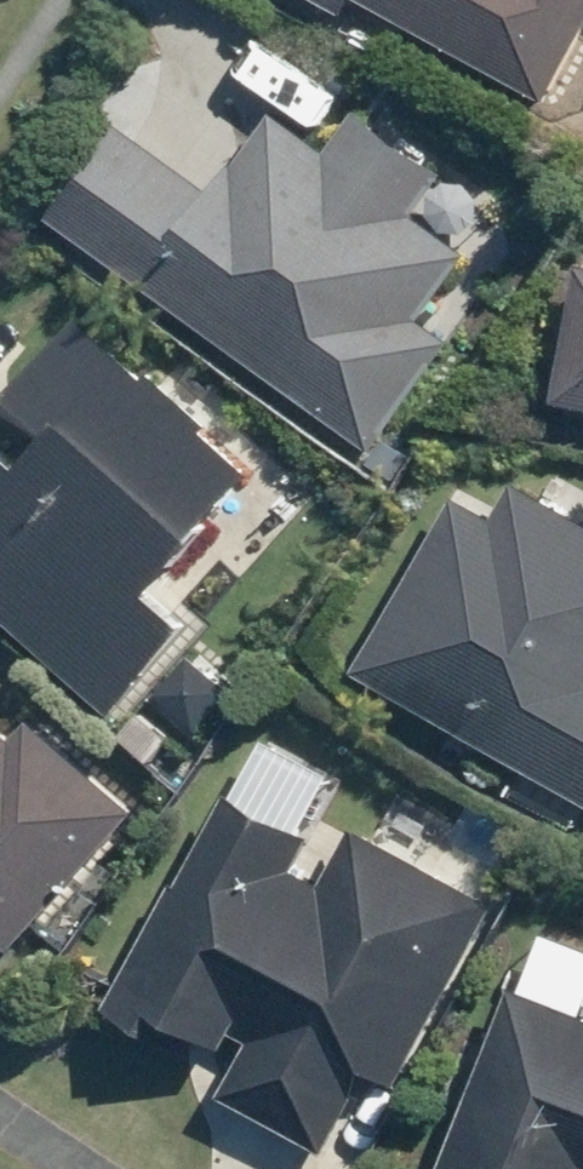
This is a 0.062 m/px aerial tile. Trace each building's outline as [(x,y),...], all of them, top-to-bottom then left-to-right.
[(346,0),(319,0),(340,11),(346,0)] [(542,92),(582,13),(582,0),(364,0),(542,92)] [(116,114),(42,218),(369,452),(529,228),(354,103),(326,142),(279,108),(221,189),(116,114)] [(576,261),(547,428),(582,435),(582,262),(576,261)] [(96,312),(0,415),(0,617),(103,712),(181,628),(139,589),(257,462),(96,312)] [(353,669),(582,806),(582,528),(513,486),(498,512),(460,489),(353,669)] [(137,811),(29,716),(10,738),(0,729),(0,966),(137,811)] [(334,856),(228,794),(101,1014),(133,1033),(149,1006),(230,1054),(209,1090),(321,1155),(361,1086),(390,1103),(501,911),(351,825),(334,856)] [(506,984),(437,1168),(582,1168),(582,1013),(506,984)]
